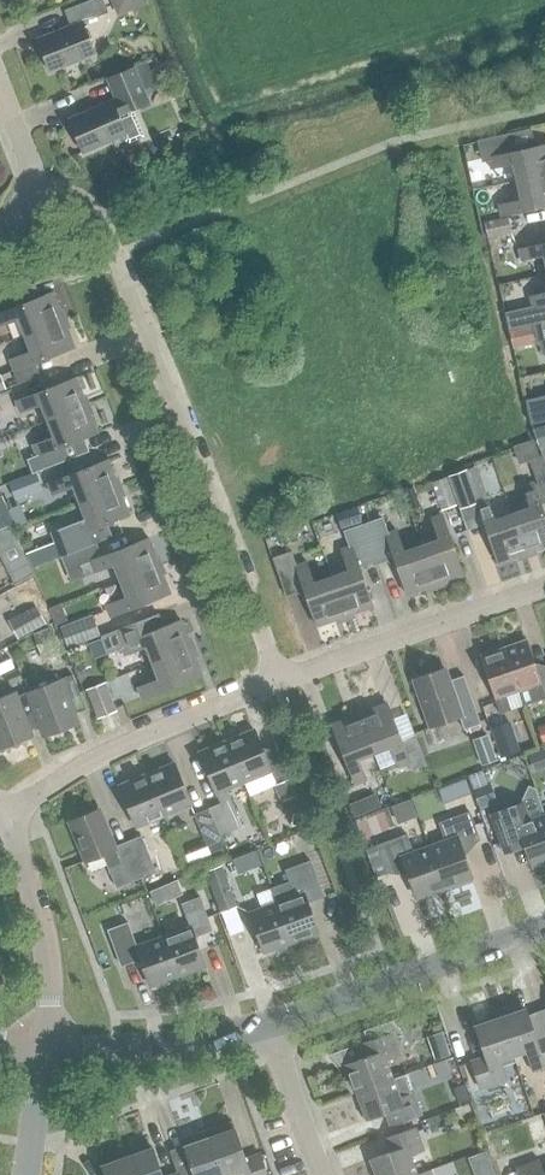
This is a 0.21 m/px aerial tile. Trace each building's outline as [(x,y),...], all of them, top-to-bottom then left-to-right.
[(49,71),(94,53),(81,21),(107,11),(102,0),(89,0),(64,10),(70,25),(36,38),(49,71)] [(114,11),(130,5),(128,0),(110,0),(114,11)] [(144,136),(132,109),(133,109),(130,101),(145,95),(133,67),(107,78),(115,98),(68,119),(82,152),(122,135),(126,144),(144,136)] [(516,181),(544,174),(544,144),(510,152),(506,134),(477,140),(481,160),(488,159),(490,168),(512,163),(516,181)] [(516,181),(520,198),(498,204),(500,214),(523,209),(523,210),(544,205),(544,174),(516,181)] [(484,222),(488,237),(511,231),(508,217),(484,222)] [(544,265),(544,242),(541,243),(541,244),(518,249),(521,260),(543,255),(544,265)] [(529,295),(531,306),(544,303),(544,291),(529,295)] [(24,334),(63,319),(52,292),(14,306),(9,293),(0,296),(0,325),(17,318),(24,334)] [(544,312),(544,306),(510,310),(515,346),(539,343),(536,313),(544,312)] [(63,319),(24,334),(30,350),(9,359),(13,370),(34,361),(34,362),(74,347),(63,319)] [(40,404),(47,420),(86,405),(75,377),(36,392),(36,393),(15,401),(19,412),(40,404)] [(526,405),(530,424),(544,420),(544,401),(526,405)] [(86,405),(47,420),(53,436),(32,444),(36,455),(57,447),(96,432),(86,405)] [(544,465),(544,425),(532,429),(544,465)] [(533,442),(515,448),(520,464),(538,458),(533,442)] [(28,472),(22,444),(0,450),(0,462),(4,478),(28,472)] [(72,486),(79,502),(118,487),(107,459),(68,474),(68,475),(47,483),(51,494),(72,486)] [(448,476),(458,507),(484,498),(474,467),(448,476)] [(9,482),(15,499),(42,489),(36,472),(9,482)] [(431,483),(441,510),(456,505),(447,477),(431,483)] [(531,482),(521,486),(528,507),(511,513),(525,553),(544,546),(544,519),(540,504),(539,504),(533,486),(531,482)] [(533,486),(539,504),(540,504),(544,502),(544,482),(537,484),(533,486)] [(85,518),(50,531),(60,556),(96,542),(106,538),(101,525),(128,514),(118,487),(79,502),(85,518)] [(408,510),(419,506),(413,488),(402,492),(408,510)] [(525,553),(511,513),(494,519),(487,498),(476,501),(484,523),(483,524),(497,562),(525,553)] [(8,510),(0,514),(0,529),(13,523),(8,510)] [(437,539),(420,545),(434,585),(462,575),(449,536),(448,536),(441,514),(430,518),(437,539)] [(381,517),(362,523),(376,562),(392,556),(406,594),(434,585),(420,545),(403,551),(396,529),(386,532),(381,517)] [(347,570),(330,576),(344,616),(372,606),(359,568),(376,562),(362,523),(344,529),(349,546),(340,549),(347,570)] [(66,572),(89,563),(92,572),(113,564),(120,580),(159,565),(148,537),(109,553),(101,556),(96,542),(60,556),(66,572)] [(344,616),(330,576),(313,582),(306,561),(295,565),(291,550),(271,557),(284,593),(302,587),(316,626),(344,616)] [(34,575),(28,565),(9,574),(14,585),(34,575)] [(159,565),(120,580),(126,596),(105,604),(109,615),(130,607),(130,608),(169,592),(159,565)] [(8,620),(17,638),(45,624),(35,606),(8,620)] [(60,627),(68,648),(99,635),(91,614),(60,627)] [(145,646),(152,662),(191,647),(180,619),(142,634),(137,621),(100,635),(106,653),(122,647),(124,654),(145,646)] [(39,650),(57,643),(51,628),(33,635),(39,650)] [(502,647),(517,690),(528,686),(534,701),(544,697),(544,668),(536,671),(525,639),(502,647)] [(191,647),(152,662),(158,678),(137,686),(141,697),(162,689),(162,690),(201,674),(191,647)] [(517,690),(502,647),(478,655),(498,713),(510,709),(505,694),(517,690)] [(443,668),(413,678),(430,727),(435,725),(459,717),(463,729),(480,724),(463,675),(448,681),(443,668)] [(9,686),(22,681),(17,669),(4,674),(9,686)] [(72,674),(27,691),(40,725),(44,736),(76,723),(73,713),(85,709),(72,674)] [(116,711),(105,681),(85,689),(97,719),(116,711)] [(27,691),(15,696),(13,691),(0,697),(0,748),(31,736),(28,730),(40,725),(27,691)] [(385,702),(358,713),(373,752),(389,746),(400,774),(425,764),(414,736),(401,741),(385,702)] [(373,752),(358,713),(331,724),(346,763),(346,762),(355,783),(366,779),(358,758),(373,752)] [(490,728),(500,758),(520,751),(509,721),(490,728)] [(543,744),(544,743),(544,724),(536,727),(543,744)] [(253,729),(226,740),(243,782),(270,771),(253,729)] [(481,765),(495,760),(486,735),(473,740),(481,765)] [(243,782),(226,740),(198,751),(216,793),(220,803),(208,808),(219,834),(241,825),(226,789),(243,782)] [(173,762),(146,773),(163,815),(190,804),(173,762)] [(163,815),(146,773),(118,784),(136,827),(163,815)] [(470,793),(465,779),(456,783),(461,796),(470,793)] [(277,784),(283,800),(294,795),(288,780),(277,784)] [(486,784),(472,789),(479,807),(492,802),(486,784)] [(356,817),(380,808),(374,795),(350,803),(356,817)] [(409,799),(389,807),(396,825),(416,818),(409,799)] [(522,802),(490,813),(504,852),(524,845),(531,865),(544,860),(544,816),(544,814),(528,820),(522,802)] [(141,876),(127,841),(113,846),(98,809),(69,821),(86,861),(102,854),(116,887),(141,876)] [(193,814),(207,846),(220,840),(207,809),(193,814)] [(444,840),(428,846),(443,886),(471,876),(460,846),(479,839),(469,811),(438,822),(444,840)] [(443,886),(428,846),(413,852),(406,834),(376,844),(386,872),(404,866),(415,897),(443,886)] [(140,835),(127,841),(141,876),(155,871),(140,835)] [(294,895),(276,901),(290,942),(317,932),(306,902),(323,896),(310,860),(284,869),(294,895)] [(237,906),(222,865),(205,871),(217,904),(218,903),(221,912),(237,906)] [(182,893),(176,879),(170,882),(176,896),(182,893)] [(290,942),(276,901),(275,902),(271,889),(256,894),(260,907),(248,911),(263,952),(290,942)] [(189,926),(162,935),(177,976),(204,966),(194,936),(212,930),(200,896),(181,903),(189,926)] [(177,976),(162,935),(135,945),(126,922),(106,930),(119,963),(139,956),(150,986),(177,976)] [(497,1010),(513,1055),(526,1051),(533,1071),(544,1067),(544,1035),(535,1039),(525,1008),(510,1013),(508,1007),(497,1010)] [(513,1055),(497,1010),(487,1014),(489,1020),(474,1025),(485,1056),(471,1060),(480,1089),(506,1080),(499,1060),(513,1055)] [(345,1064),(355,1092),(393,1078),(386,1060),(400,1055),(391,1032),(361,1043),(366,1056),(345,1064)] [(428,1044),(433,1060),(448,1055),(443,1039),(428,1044)] [(393,1078),(355,1092),(365,1120),(386,1113),(391,1126),(422,1115),(407,1074),(393,1078)] [(468,1099),(463,1085),(454,1088),(459,1102),(468,1099)] [(206,1130),(223,1174),(236,1170),(238,1174),(267,1174),(259,1153),(245,1158),(231,1121),(206,1130)] [(375,1174),(414,1174),(417,1174),(411,1155),(424,1151),(416,1127),(385,1138),(390,1152),(369,1159),(375,1174)] [(206,1130),(196,1134),(198,1140),(183,1145),(193,1174),(223,1174),(206,1130)] [(124,1149),(133,1174),(162,1174),(152,1147),(137,1152),(134,1145),(124,1149)] [(124,1149),(114,1153),(116,1159),(101,1165),(105,1174),(133,1174),(124,1149)] [(486,1151),(467,1158),(474,1174),(494,1174),(486,1151)] [(543,1173),(539,1159),(515,1168),(516,1171),(518,1174),(544,1174),(544,1172),(543,1173)]
